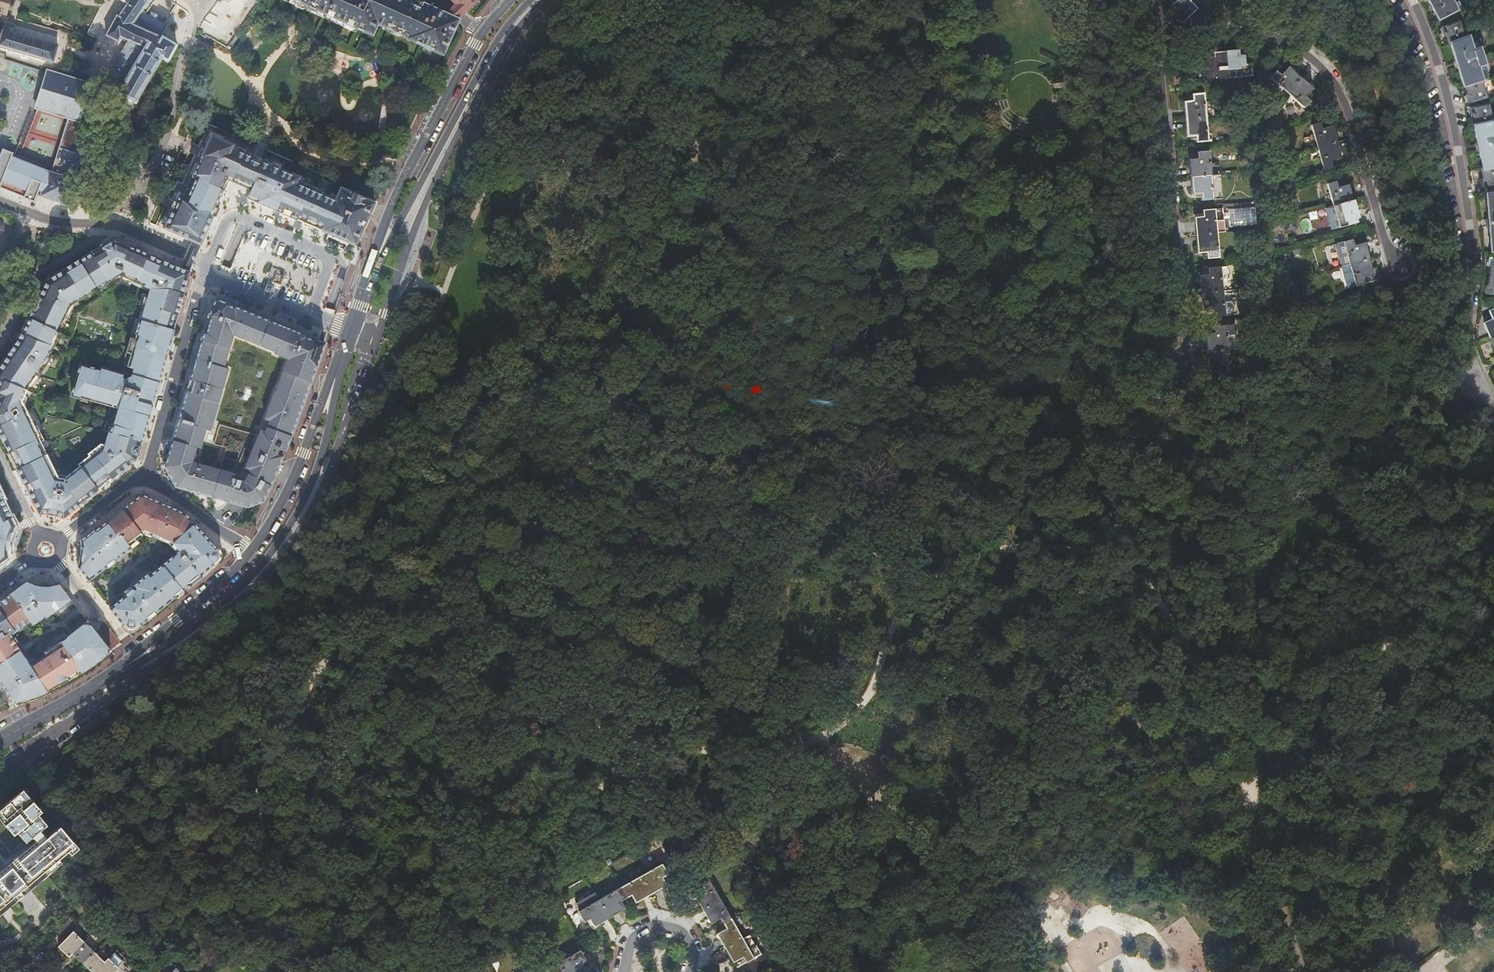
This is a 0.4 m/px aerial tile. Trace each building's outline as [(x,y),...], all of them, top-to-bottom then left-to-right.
[(12,0),(0,0),(0,13),(7,15),(12,0)] [(128,3),(119,16),(118,15),(107,36),(118,42),(121,38),(128,41),(104,83),(138,103),(164,60),(169,63),(179,44),(161,35),(166,24),(143,11),(150,0),(124,0),(128,3)] [(457,4),(450,11),(448,13),(447,16),(426,7),(425,6),(420,4),(418,3),(411,0),(299,0),(302,1),(305,3),(306,2),(326,12),(358,26),(360,21),(376,28),(378,23),(383,25),(384,25),(389,27),(402,34),(409,37),(409,38),(422,44),(424,39),(437,44),(434,50),(442,53),(456,22),(457,20),(456,19),(459,16),(465,11),(476,0),(453,0),(457,4)] [(479,0),(476,0),(465,11),(467,13),(469,12),(480,1),(479,0)] [(1196,9),(1189,2),(1187,0),(1177,0),(1170,7),(1178,15),(1173,20),(1179,26),(1196,9)] [(1456,11),(1450,0),(1427,0),(1437,20),(1456,11)] [(324,17),(326,12),(306,2),(305,3),(303,8),(324,17)] [(356,31),(358,26),(326,12),(324,17),(356,31)] [(374,33),(376,28),(360,21),(358,26),(374,33)] [(0,43),(0,48),(54,63),(59,45),(14,32),(15,25),(4,22),(1,34),(2,35),(0,43)] [(1448,46),(1450,45),(1463,39),(1458,23),(1442,29),(1443,35),(1444,34),(1448,46)] [(384,25),(383,25),(382,28),(401,37),(402,34),(389,27),(384,25)] [(1450,45),(1463,87),(1464,86),(1479,81),(1481,81),(1477,68),(1476,67),(1471,52),(1472,51),(1467,38),(1463,39),(1450,45)] [(422,44),(434,50),(437,44),(424,39),(422,44)] [(1225,52),(1227,79),(1251,76),(1250,65),(1243,65),(1242,56),(1238,57),(1236,51),(1225,52)] [(1203,81),(1227,79),(1225,52),(1212,54),(1213,59),(1208,60),(1209,68),(1202,69),(1203,81)] [(1287,93),(1300,79),(1287,68),(1280,75),(1275,71),(1269,78),(1287,93)] [(3,149),(0,156),(0,187),(24,197),(24,198),(34,202),(39,190),(42,191),(40,196),(67,204),(74,180),(74,179),(91,124),(79,120),(84,105),(81,104),(82,99),(85,100),(90,85),(47,71),(36,107),(69,117),(51,173),(48,171),(48,173),(46,172),(46,170),(31,164),(32,161),(26,159),(25,162),(15,158),(16,155),(3,149)] [(1312,89),(1300,79),(1287,93),(1303,108),(1309,102),(1304,97),(1312,89)] [(1479,81),(1464,86),(1467,97),(1468,103),(1485,98),(1479,81)] [(999,86),(988,85),(987,94),(999,95),(999,86)] [(1185,120),(1205,118),(1203,94),(1191,95),(1192,101),(1183,102),(1185,120)] [(1473,116),(1474,126),(1491,122),(1487,106),(1470,110),(1471,116),(1473,116)] [(1208,142),(1205,118),(1185,120),(1187,138),(1195,137),(1196,143),(1208,142)] [(1492,122),(1491,122),(1474,126),(1472,126),(1481,168),(1480,169),(1481,170),(1493,167),(1493,131),(1492,122)] [(1311,125),(1317,148),(1336,142),(1332,127),(1321,129),(1319,123),(1311,125)] [(211,135),(223,140),(224,137),(211,131),(206,142),(208,143),(211,135)] [(216,209),(217,208),(229,181),(240,185),(253,156),(245,153),(246,151),(223,140),(211,135),(208,143),(205,149),(201,158),(198,164),(193,176),(185,195),(216,209)] [(1336,142),(1317,148),(1323,169),(1331,167),(1330,161),(1340,158),(1336,142)] [(1189,160),(1191,178),(1211,176),(1209,151),(1197,153),(1198,159),(1189,160)] [(253,156),(240,185),(249,190),(262,160),(253,156)] [(356,246),(375,203),(341,187),(335,200),(298,183),(301,177),(262,160),(249,190),(251,190),(247,198),(259,204),(297,220),(306,223),(305,224),(319,230),(320,230),(321,230),(321,231),(328,234),(356,246)] [(193,176),(198,164),(195,162),(190,174),(193,176)] [(1481,170),(1483,180),(1482,180),(1483,187),(1493,185),(1493,167),(1481,170)] [(1211,176),(1191,178),(1193,195),(1201,195),(1202,201),(1213,200),(1211,176)] [(1337,188),(1335,181),(1327,183),(1333,206),(1352,200),(1348,185),(1337,188)] [(213,216),(216,209),(185,195),(179,193),(163,229),(192,242),(200,245),(201,245),(213,216)] [(1490,252),(1493,251),(1493,194),(1485,194),(1490,252)] [(1357,216),(1352,200),(1333,206),(1339,228),(1348,226),(1357,223),(1355,217),(1357,216)] [(1339,228),(1333,206),(1325,208),(1331,230),(1339,228)] [(1228,213),(1223,214),(1224,219),(1229,218),(1230,227),(1257,225),(1255,207),(1228,210),(1228,213)] [(1195,218),(1196,236),(1217,234),(1225,233),(1224,219),(1223,214),(1223,209),(1214,210),(1203,211),(1203,217),(1195,218)] [(1217,234),(1196,236),(1198,253),(1207,253),(1208,258),(1219,257),(1217,234)] [(79,506),(79,505),(135,460),(173,329),(190,272),(189,271),(181,268),(116,239),(110,243),(110,241),(47,280),(36,302),(38,303),(33,313),(30,318),(29,317),(19,337),(20,338),(0,366),(0,434),(39,514),(45,514),(52,514),(58,516),(63,518),(79,506)] [(1343,242),(1349,264),(1368,259),(1364,243),(1353,246),(1352,239),(1343,242)] [(1349,264),(1343,242),(1337,243),(1335,247),(1341,266),(1349,264)] [(188,269),(190,269),(195,258),(199,248),(199,247),(198,246),(199,245),(193,243),(193,244),(192,243),(191,245),(187,255),(182,266),(183,267),(182,268),(188,270),(188,269)] [(1368,259),(1349,264),(1355,286),(1364,284),(1362,277),(1373,274),(1368,259)] [(291,260),(281,284),(309,297),(320,272),(291,260)] [(1347,288),(1355,286),(1349,264),(1341,266),(1347,288)] [(1200,276),(1202,293),(1222,291),(1222,288),(1230,287),(1228,266),(1220,267),(1209,268),(1209,275),(1200,276)] [(1222,291),(1202,293),(1204,311),(1213,310),(1213,316),(1225,315),(1233,314),(1231,292),(1222,293),(1222,291)] [(234,307),(234,308),(227,305),(228,304),(215,299),(208,316),(208,317),(211,318),(206,333),(204,332),(195,362),(194,365),(181,410),(181,411),(169,452),(168,455),(165,466),(176,486),(227,501),(247,507),(258,502),(262,501),(263,501),(270,486),(280,462),(286,448),(291,436),(291,435),(292,433),(311,382),(324,343),(313,338),(312,340),(305,337),(306,336),(301,334),(252,314),(234,307)] [(1493,336),(1493,309),(1490,311),(1493,319),(1484,324),(1490,338),(1493,336)] [(1207,351),(1228,349),(1226,325),(1214,326),(1215,332),(1206,333),(1207,351)] [(1231,373),(1228,349),(1207,351),(1209,368),(1219,368),(1219,374),(1231,373)] [(12,516),(11,517),(2,499),(3,498),(0,491),(0,566),(10,559),(10,556),(9,550),(10,544),(11,538),(13,534),(14,532),(17,527),(12,516)] [(79,565),(78,567),(88,581),(94,576),(106,567),(113,560),(114,560),(129,548),(127,545),(136,539),(141,534),(139,531),(143,529),(152,532),(150,536),(156,538),(157,535),(164,538),(163,542),(170,545),(174,542),(180,549),(176,553),(174,554),(167,559),(154,571),(149,574),(148,572),(145,574),(131,586),(133,588),(132,589),(125,595),(116,603),(109,608),(129,634),(147,620),(150,617),(155,613),(175,597),(183,590),(189,585),(200,575),(204,572),(215,563),(222,555),(222,554),(185,513),(141,494),(95,530),(94,529),(80,540),(81,546),(82,552),(81,559),(79,565)] [(138,542),(136,539),(127,545),(129,548),(130,549),(138,542)] [(170,545),(176,553),(180,549),(174,542),(170,545)] [(115,562),(113,560),(106,567),(107,568),(115,562)] [(200,575),(189,585),(190,587),(202,577),(200,575)] [(16,701),(20,699),(32,695),(44,691),(46,690),(47,691),(58,686),(69,680),(80,673),(91,666),(101,659),(111,651),(87,621),(86,620),(86,621),(84,618),(80,613),(65,624),(71,632),(66,636),(65,635),(58,640),(59,642),(44,654),(46,656),(30,666),(12,639),(17,636),(15,632),(16,631),(22,627),(29,622),(32,625),(43,617),(45,619),(55,611),(60,619),(75,607),(70,600),(58,584),(55,585),(50,586),(46,586),(41,586),(34,584),(30,583),(27,581),(10,593),(10,594),(0,602),(0,676),(16,701)] [(123,592),(125,595),(132,589),(129,586),(123,592)] [(183,590),(175,597),(176,599),(184,592),(183,590)] [(150,617),(147,620),(148,622),(156,614),(155,613),(150,617)] [(47,691),(46,690),(44,691),(32,695),(20,699),(16,701),(0,676),(0,679),(15,702),(22,700),(34,696),(46,692),(47,691)] [(26,843),(54,819),(27,787),(0,809),(0,834),(6,841),(11,837),(20,847),(25,843),(26,843)] [(57,829),(20,860),(20,861),(28,870),(38,862),(45,871),(45,870),(59,859),(69,851),(72,847),(70,844),(72,842),(60,827),(60,826),(57,829)] [(60,826),(60,827),(72,842),(73,841),(60,826)] [(26,843),(25,843),(20,847),(11,837),(6,841),(0,834),(0,841),(12,855),(26,843)] [(73,842),(72,842),(70,844),(72,847),(69,851),(72,854),(78,849),(73,842)] [(20,860),(19,861),(16,857),(7,864),(0,870),(0,915),(18,900),(29,890),(48,874),(45,871),(38,862),(28,870),(20,861),(20,860)] [(45,870),(45,871),(48,874),(62,862),(59,859),(45,870)] [(640,876),(650,894),(666,885),(662,878),(667,875),(661,864),(640,876)] [(640,876),(619,888),(626,899),(631,896),(635,902),(650,894),(640,876)] [(702,908),(718,898),(707,880),(700,884),(703,889),(694,894),(702,908)] [(626,899),(619,888),(599,899),(609,917),(625,909),(621,901),(626,899)] [(577,906),(597,897),(593,889),(573,898),(577,906)] [(723,924),(730,919),(718,898),(702,908),(710,923),(719,918),(723,924)] [(609,917),(599,899),(578,911),(584,921),(589,919),(593,926),(609,917)] [(68,938),(74,931),(78,928),(69,919),(59,929),(68,938)] [(724,948),(741,938),(730,919),(723,924),(725,928),(716,934),(724,948)] [(69,956),(73,953),(84,942),(74,931),(68,938),(59,946),(69,956)] [(753,958),(741,938),(724,948),(732,962),(742,957),(745,962),(753,958)] [(83,963),(94,952),(84,942),(73,953),(83,963)] [(559,962),(564,971),(584,971),(581,964),(586,961),(580,950),(559,962)] [(94,952),(83,963),(92,971),(95,971),(105,962),(94,952)] [(95,971),(114,971),(118,967),(109,958),(105,962),(95,971)] [(559,962),(542,971),(564,971),(559,962)]
